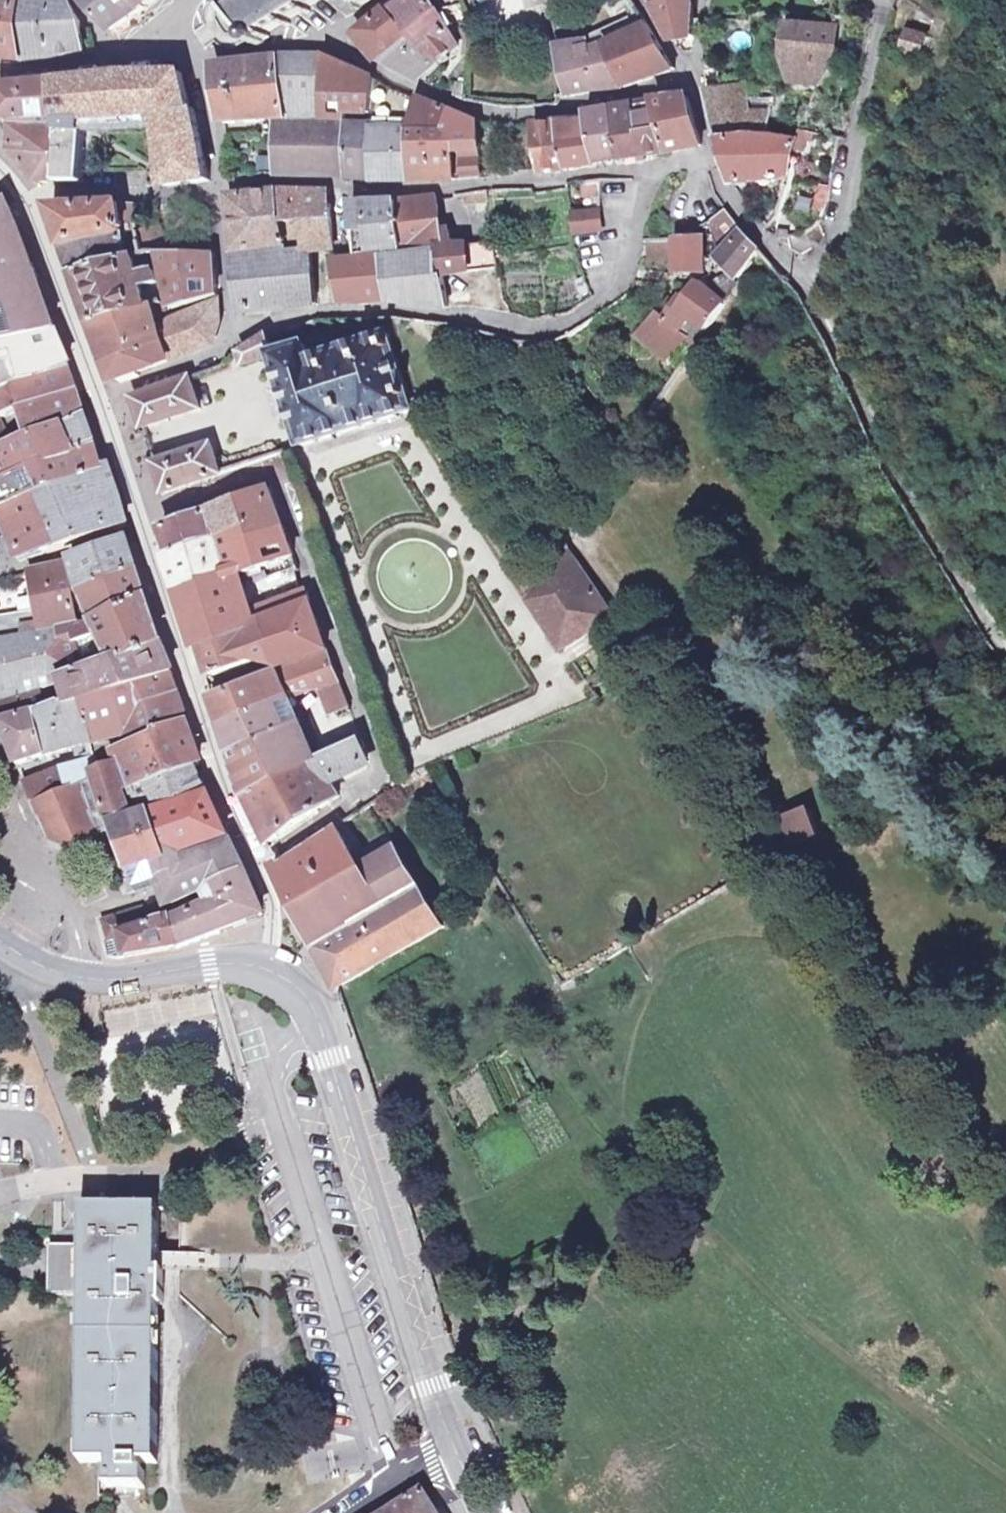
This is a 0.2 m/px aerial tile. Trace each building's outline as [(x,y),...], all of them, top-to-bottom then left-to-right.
[(19,60),(21,0),(0,0),(0,59),(19,60)] [(19,60),(31,59),(67,53),(71,52),(79,51),(78,30),(61,0),(23,0),(21,0),(19,60)] [(141,9),(132,0),(78,0),(79,1),(109,35),(128,20),(142,10),(141,9)] [(151,0),(132,0),(141,9),(151,0)] [(245,43),(242,39),(247,36),(223,0),(217,0),(205,15),(201,25),(190,33),(200,49),(209,43),(220,45),(232,45),(245,43)] [(247,36),(242,39),(245,43),(249,40),(250,43),(251,43),(253,44),(255,45),(257,44),(259,43),(261,41),(262,37),(266,35),(264,32),(279,23),(282,27),(287,24),(284,20),(300,11),(302,15),(306,13),(304,8),(318,0),(223,0),(247,36)] [(355,1),(355,9),(361,9),(361,4),(367,0),(354,0),(355,1)] [(409,39),(435,17),(426,0),(405,0),(389,11),(409,39)] [(687,0),(649,0),(670,39),(689,35),(688,2),(687,0)] [(379,60),(409,39),(389,11),(387,8),(358,31),(361,35),(379,60)] [(452,47),(435,17),(409,39),(429,61),(436,57),(452,47)] [(624,85),(672,67),(640,17),(633,21),(637,29),(591,50),(588,43),(557,47),(569,94),(624,85)] [(794,81),(822,85),(823,72),(832,68),(832,27),(787,23),(785,56),(795,57),(794,81)] [(902,51),(919,54),(923,36),(906,33),(902,51)] [(409,39),(379,60),(377,62),(397,75),(399,72),(405,76),(411,79),(413,79),(429,61),(409,39)] [(321,83),(321,56),(273,58),(248,62),(212,67),(222,123),(262,119),(262,124),(276,122),(276,120),(276,117),(323,119),(321,83)] [(321,56),(321,83),(338,82),(338,64),(321,56)] [(321,83),(323,119),(346,119),(346,113),(371,113),(371,80),(338,64),(338,82),(321,83)] [(717,85),(713,64),(700,64),(703,87),(717,85)] [(89,81),(49,87),(52,119),(53,123),(52,183),(78,182),(78,178),(79,123),(148,118),(159,128),(165,187),(209,181),(195,117),(192,109),(188,110),(176,72),(129,74),(89,81)] [(390,130),(410,130),(413,102),(408,100),(389,94),(371,80),(371,113),(371,125),(374,125),(374,129),(390,130)] [(461,101),(462,83),(452,82),(449,96),(461,101)] [(706,102),(720,144),(757,135),(767,136),(769,129),(774,96),(739,98),(736,85),(718,90),(704,93),(706,102)] [(52,119),(49,87),(42,87),(0,89),(0,123),(52,119)] [(652,100),(660,128),(667,153),(699,147),(693,127),(683,97),(652,100)] [(410,133),(449,136),(446,111),(419,101),(413,99),(413,102),(410,130),(410,133)] [(635,131),(660,128),(652,100),(641,103),(629,106),(635,131)] [(643,155),(667,153),(660,128),(635,131),(629,106),(611,111),(620,157),(643,155)] [(606,161),(620,157),(611,111),(611,108),(582,112),(583,117),(588,139),(593,165),(606,161)] [(446,111),(449,136),(451,151),(478,149),(475,125),(465,119),(446,111)] [(530,125),(534,150),(560,145),(588,139),(583,117),(563,118),(564,122),(547,124),(530,125)] [(52,119),(0,123),(0,137),(8,156),(11,156),(23,167),(39,183),(52,183),(53,123),(52,119)] [(320,174),(347,178),(346,124),(276,122),(276,132),(276,175),(320,174)] [(359,179),(370,179),(374,129),(374,125),(371,125),(346,124),(347,178),(359,179)] [(410,130),(390,130),(374,129),(370,179),(370,184),(411,182),(410,133),(410,130)] [(456,180),(451,151),(449,136),(410,133),(411,182),(433,181),(456,180)] [(757,135),(720,144),(734,183),(760,174),(790,175),(794,175),(794,173),(798,139),(767,136),(757,135)] [(593,165),(588,139),(560,145),(564,169),(572,168),(593,165)] [(564,169),(560,145),(534,150),(536,169),(537,172),(550,170),(564,169)] [(481,176),(478,149),(451,151),(456,180),(482,178),(481,176)] [(317,302),(308,246),(332,243),(327,203),(320,203),(319,191),(302,191),(285,190),(230,196),(233,223),(236,250),(285,246),(285,248),(237,253),(239,276),(244,315),(317,302)] [(488,201),(486,190),(463,193),(465,204),(488,201)] [(433,197),(402,202),(405,246),(430,244),(431,247),(432,252),(438,276),(466,273),(466,272),(461,246),(448,247),(445,231),(436,231),(433,197)] [(352,251),(405,246),(402,202),(375,202),(349,202),(352,251)] [(58,231),(64,246),(120,235),(120,225),(126,225),(127,204),(56,206),(50,209),(58,231)] [(2,353),(6,350),(52,335),(46,317),(39,296),(32,275),(15,227),(5,207),(0,209),(0,354),(2,353)] [(598,208),(568,209),(570,228),(599,226),(598,208)] [(722,249),(724,254),(743,231),(742,229),(729,212),(708,223),(722,249)] [(804,235),(802,226),(792,229),(794,237),(804,235)] [(678,237),(676,254),(675,270),(703,271),(704,257),(716,251),(711,234),(707,234),(707,228),(703,228),(703,234),(688,234),(678,234),(678,237)] [(134,232),(138,257),(145,256),(158,256),(158,231),(134,232)] [(743,231),(724,254),(721,257),(742,275),(759,250),(743,231)] [(70,262),(75,275),(126,261),(126,257),(122,257),(120,239),(124,239),(123,234),(120,235),(64,246),(70,262)] [(650,252),(676,254),(678,237),(651,236),(650,252)] [(494,245),(461,246),(466,272),(498,269),(496,258),(494,245)] [(445,306),(438,276),(432,252),(385,258),(392,300),(393,304),(445,306)] [(342,293),(344,302),(365,303),(387,300),(378,253),(334,257),(338,276),(330,276),(332,284),(334,293),(342,293)] [(158,256),(145,256),(148,267),(157,264),(170,309),(216,298),(216,287),(214,255),(158,256)] [(148,267),(145,256),(138,257),(126,261),(75,275),(84,298),(93,320),(159,302),(148,267)] [(728,269),(704,283),(726,299),(739,279),(728,269)] [(700,336),(726,299),(704,283),(696,282),(693,287),(686,297),(682,295),(670,312),(663,308),(650,326),(687,352),(698,335),(700,336)] [(100,339),(108,359),(162,342),(158,329),(152,312),(161,310),(159,302),(93,320),(100,339)] [(158,329),(162,342),(169,360),(214,344),(218,324),(217,304),(167,319),(158,329)] [(361,343),(325,353),(313,357),(309,346),(308,342),(275,352),(271,337),(242,353),(246,366),(275,357),(305,444),(412,411),(388,334),(395,332),(390,318),(354,319),(361,343)] [(8,383),(67,365),(52,335),(6,350),(2,353),(0,354),(0,363),(8,383)] [(162,342),(108,359),(111,368),(115,377),(169,360),(162,342)] [(321,342),(309,346),(313,357),(325,353),(321,342)] [(0,363),(0,394),(11,389),(8,383),(0,363)] [(68,367),(67,365),(8,383),(11,389),(66,371),(69,369),(68,367)] [(11,389),(0,394),(0,422),(1,422),(9,418),(20,414),(74,392),(70,382),(66,371),(11,389)] [(202,409),(190,377),(133,398),(144,430),(202,409)] [(20,414),(30,438),(83,419),(79,406),(74,392),(20,414)] [(20,414),(9,418),(19,443),(30,438),(20,414)] [(1,422),(11,447),(19,443),(9,418),(1,422)] [(11,447),(0,451),(0,470),(48,450),(52,458),(55,457),(58,462),(94,448),(89,433),(83,419),(30,438),(19,443),(11,447)] [(1,422),(0,422),(0,451),(11,447),(1,422)] [(196,482),(226,472),(215,442),(156,464),(166,492),(196,482)] [(0,487),(0,512),(1,514),(37,500),(103,472),(99,461),(94,448),(58,462),(0,487)] [(58,462),(55,457),(52,458),(48,450),(0,470),(0,487),(58,462)] [(108,470),(103,472),(37,500),(47,524),(77,513),(121,505),(116,492),(108,470)] [(251,494),(265,489),(263,482),(249,487),(251,494)] [(265,489),(251,494),(247,495),(244,497),(253,525),(258,537),(285,527),(270,487),(265,489)] [(216,537),(217,538),(253,525),(244,497),(215,508),(208,510),(216,537)] [(47,524),(37,500),(1,514),(1,516),(18,557),(27,555),(27,557),(28,560),(58,551),(47,524)] [(77,513),(47,524),(58,551),(72,546),(128,526),(125,516),(121,505),(77,513)] [(169,540),(173,553),(216,537),(208,510),(165,527),(169,540)] [(198,648),(204,646),(257,624),(311,601),(307,590),(249,615),(239,589),(243,575),(295,556),(285,527),(258,537),(253,525),(217,538),(228,571),(180,589),(185,604),(198,648)] [(216,537),(173,553),(169,554),(176,578),(180,589),(228,571),(217,538),(216,537)] [(75,597),(77,602),(78,602),(81,601),(137,575),(132,561),(127,544),(71,564),(80,595),(75,597)] [(564,653),(616,620),(566,550),(531,602),(564,653)] [(74,609),(73,604),(69,564),(32,573),(36,609),(0,617),(0,643),(40,636),(39,633),(75,627),(74,609)] [(139,583),(137,575),(81,601),(90,627),(146,604),(143,595),(139,583)] [(90,627),(81,601),(78,602),(78,606),(74,609),(75,627),(39,633),(40,636),(76,630),(90,627)] [(328,646),(311,601),(257,624),(260,632),(255,633),(260,647),(267,645),(275,666),(328,646)] [(146,604),(90,627),(76,630),(40,636),(0,643),(0,704),(42,688),(63,681),(82,674),(78,658),(106,649),(111,664),(111,666),(160,647),(154,630),(146,604)] [(250,651),(260,647),(255,633),(260,632),(257,624),(204,646),(209,661),(214,676),(254,661),(250,651)] [(63,681),(69,703),(75,701),(166,679),(172,677),(171,674),(166,662),(160,647),(111,666),(111,664),(82,674),(63,681)] [(82,674),(111,664),(106,649),(78,658),(82,674)] [(216,711),(221,725),(295,698),(322,688),(328,705),(346,699),(330,653),(213,696),(212,697),(216,711)] [(166,679),(75,701),(89,743),(118,735),(121,744),(151,735),(152,739),(183,728),(174,702),(166,679)] [(42,688),(48,709),(69,703),(63,681),(42,688)] [(1,722),(31,714),(48,709),(42,688),(0,704),(0,719),(1,722)] [(263,740),(278,780),(315,760),(294,706),(298,705),(295,698),(221,725),(225,738),(230,752),(263,740)] [(346,699),(328,705),(332,717),(350,711),(346,699)] [(48,709),(31,714),(46,757),(89,743),(75,701),(69,703),(48,709)] [(210,706),(196,712),(208,740),(222,734),(210,706)] [(31,714),(1,722),(4,732),(16,767),(46,757),(31,714)] [(126,792),(130,790),(191,769),(199,766),(189,736),(186,727),(183,728),(152,739),(123,749),(125,761),(99,774),(33,808),(55,845),(68,850),(74,848),(82,844),(101,836),(106,834),(112,832),(133,825),(120,794),(126,792)] [(359,738),(315,760),(327,782),(336,777),(364,762),(358,744),(361,743),(359,738)] [(234,766),(245,797),(278,780),(263,740),(230,752),(234,766)] [(25,788),(33,808),(99,774),(95,759),(66,769),(25,788)] [(278,780),(245,797),(253,813),(264,832),(269,842),(326,805),(336,798),(327,782),(315,760),(278,780)] [(130,790),(144,821),(207,801),(200,787),(191,769),(130,790)] [(392,789),(401,783),(396,769),(385,773),(392,789)] [(138,823),(144,821),(130,790),(126,792),(120,794),(133,825),(138,823)] [(218,825),(207,801),(144,821),(161,861),(170,859),(226,840),(218,825)] [(826,837),(817,811),(791,819),(799,846),(826,837)] [(173,866),(170,859),(161,861),(144,821),(138,823),(133,825),(112,832),(135,893),(158,886),(168,910),(216,888),(221,899),(248,885),(230,848),(173,866)] [(321,955),(427,894),(399,848),(366,866),(340,824),(276,865),(282,877),(292,897),(321,955)] [(82,844),(87,855),(105,847),(101,836),(82,844)] [(221,899),(170,924),(177,950),(262,920),(248,885),(221,899)] [(427,894),(321,955),(335,982),(336,986),(445,923),(427,894)] [(117,939),(121,938),(150,928),(146,916),(138,914),(105,924),(110,942),(117,939)] [(121,938),(127,957),(128,959),(177,950),(170,924),(170,922),(150,928),(121,938)] [(112,958),(127,957),(121,938),(117,939),(110,942),(107,943),(112,958)] [(636,956),(631,946),(614,955),(619,965),(636,956)] [(103,1026),(79,1030),(80,1039),(104,1034),(103,1029),(103,1026)] [(332,1175),(337,1190),(346,1187),(341,1172),(332,1175)] [(53,1200),(52,1240),(71,1240),(71,1200),(53,1200)] [(82,1209),(82,1247),(82,1295),(80,1463),(106,1463),(106,1472),(103,1472),(102,1489),(144,1490),(144,1473),(140,1473),(140,1465),(156,1465),(157,1360),(158,1306),(165,1306),(165,1272),(158,1272),(158,1267),(158,1261),(158,1252),(158,1209),(82,1209)] [(82,1295),(82,1247),(50,1247),(51,1294),(82,1295)] [(302,1453),(309,1482),(362,1469),(355,1440),(302,1453)] [(434,1512),(421,1491),(386,1512),(434,1512)]
